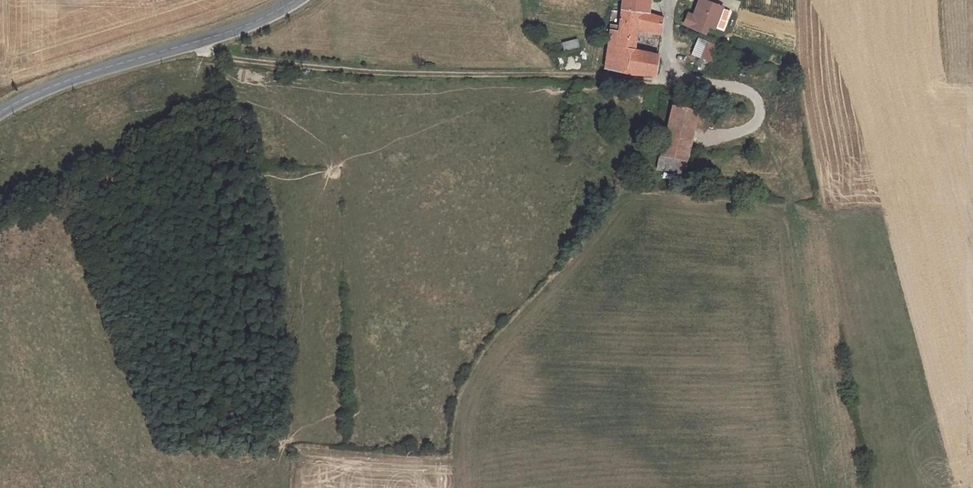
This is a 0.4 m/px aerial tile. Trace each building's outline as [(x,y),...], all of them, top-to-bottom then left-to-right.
[(649,8),(621,0),(618,19),(612,19),(606,61),(657,66),(659,47),(636,44),(637,26),(662,27),(664,12),(649,8)] [(649,8),(649,0),(621,0),(649,8)] [(706,25),(709,17),(715,19),(723,0),(699,0),(695,8),(689,5),(685,16),(706,25)] [(715,38),(699,32),(694,46),(710,53),(715,38)] [(575,38),(559,41),(561,50),(577,46),(575,38)] [(700,70),(703,62),(695,59),(692,68),(700,70)] [(674,101),(662,150),(688,156),(699,107),(674,101)]
